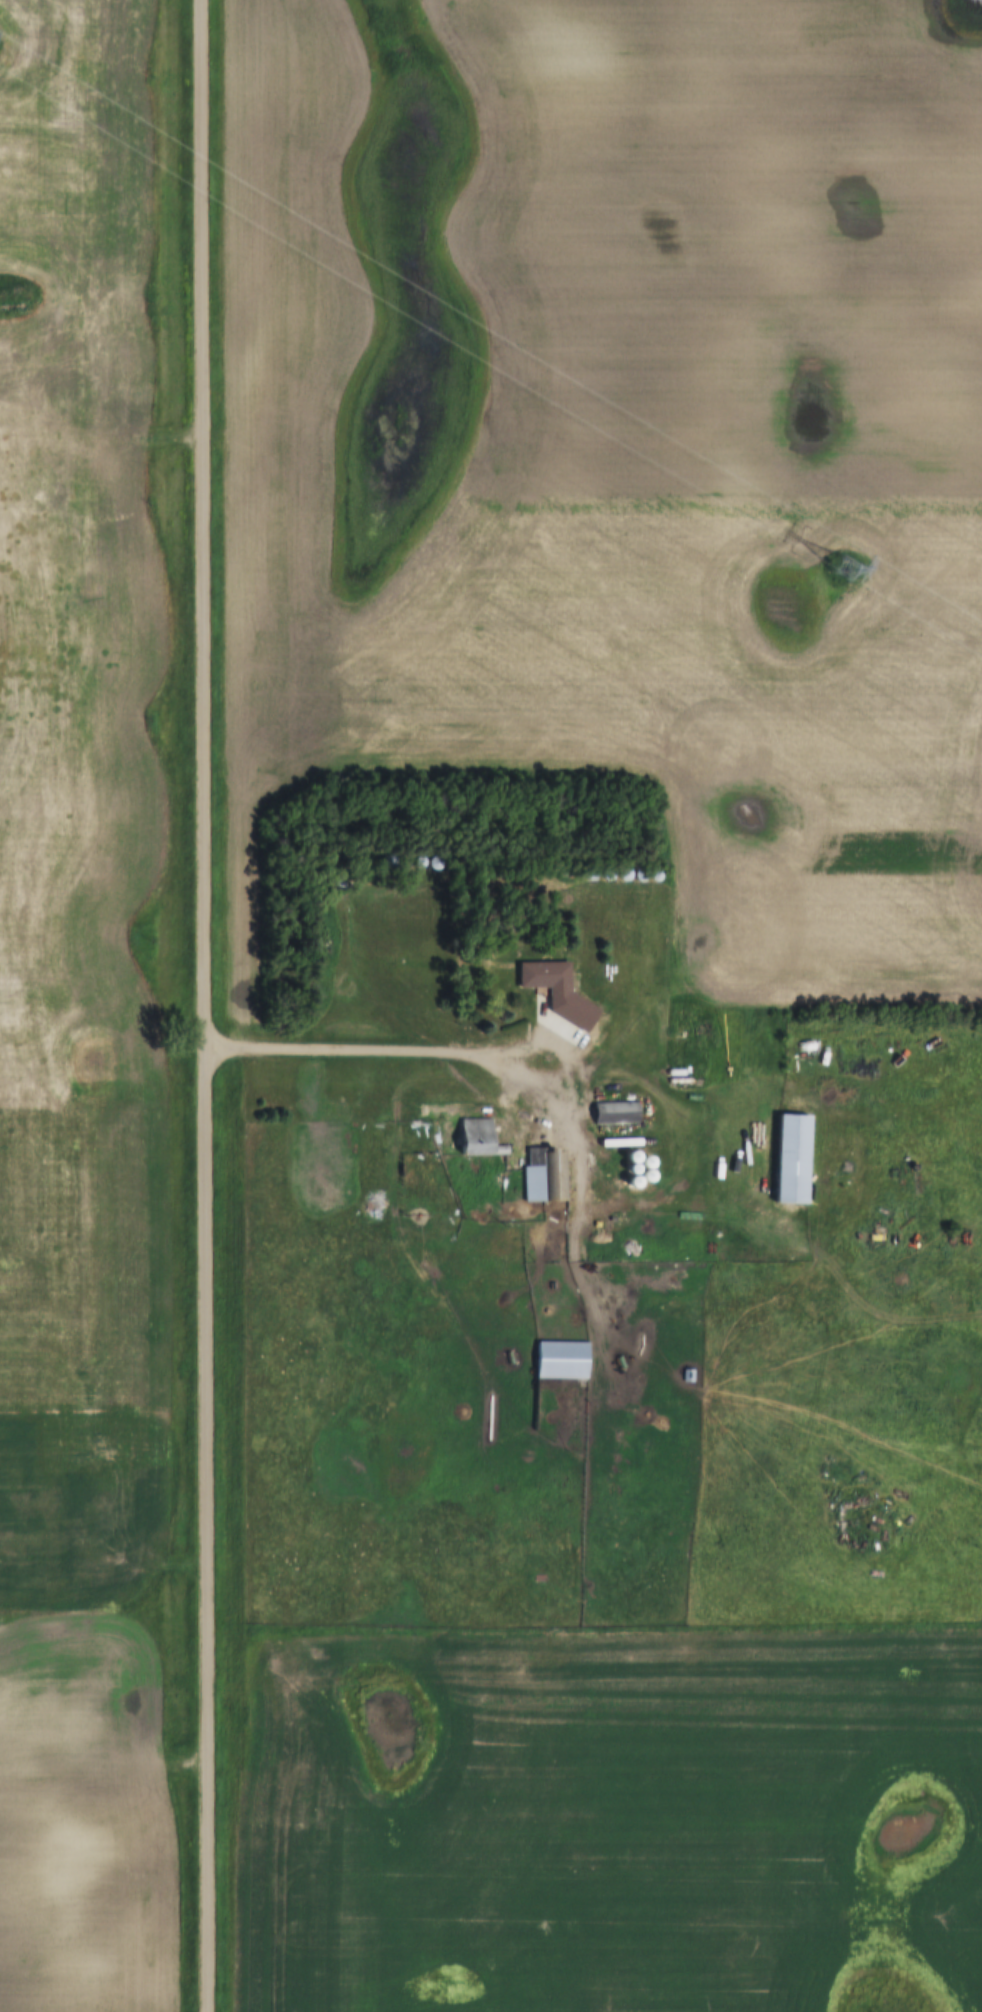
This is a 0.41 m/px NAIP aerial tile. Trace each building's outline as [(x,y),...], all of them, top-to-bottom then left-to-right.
[(567,994),(567,964),(516,964),(516,990),(545,990),(545,994),(567,994)] [(636,1104),(592,1104),(592,1125),(636,1125),(636,1104)] [(489,1120),(430,1120),(430,1156),(452,1156),(452,1155),(489,1155),(489,1120)] [(523,1149),(523,1202),(564,1202),(564,1149),(523,1149)] [(534,1343),(534,1380),(586,1380),(587,1343),(534,1343)]
